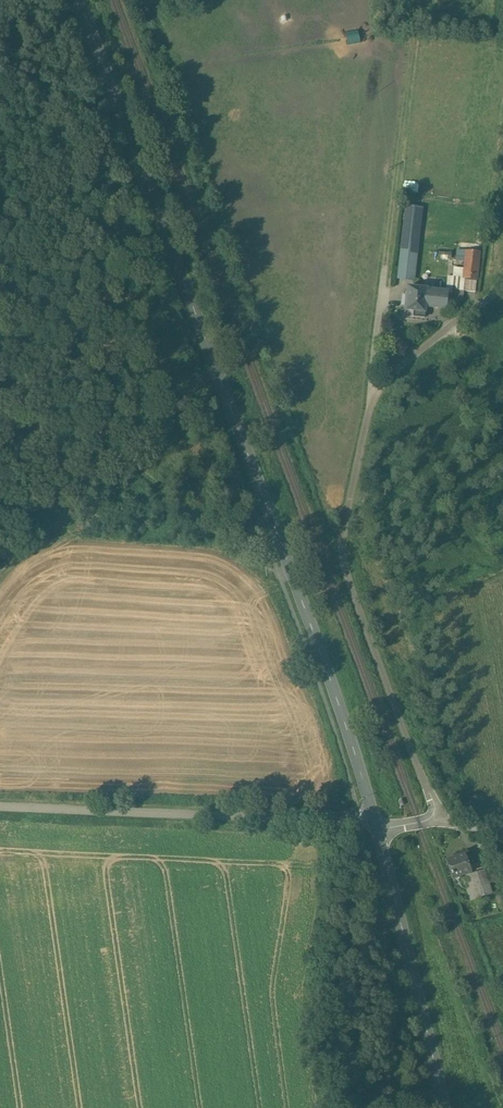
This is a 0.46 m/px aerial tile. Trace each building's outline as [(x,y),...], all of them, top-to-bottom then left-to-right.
[(402,241),(397,279),(414,281),(419,243),(402,241)] [(479,253),(465,252),(463,278),(476,279),(479,253)] [(472,281),(463,280),(462,291),(475,292),(476,282),(472,281)] [(427,290),(407,288),(406,296),(402,296),(401,306),(405,306),(403,319),(416,320),(416,318),(423,318),(424,313),(424,308),(425,308),(445,310),(445,305),(450,306),(450,293),(427,290)] [(462,291),(451,290),(450,293),(450,306),(461,307),(462,291)] [(414,378),(398,390),(401,395),(417,383),(414,378)] [(463,854),(446,861),(452,878),(470,872),(463,854)] [(484,870),(466,876),(470,888),(466,890),(469,900),(492,893),(484,870)]
